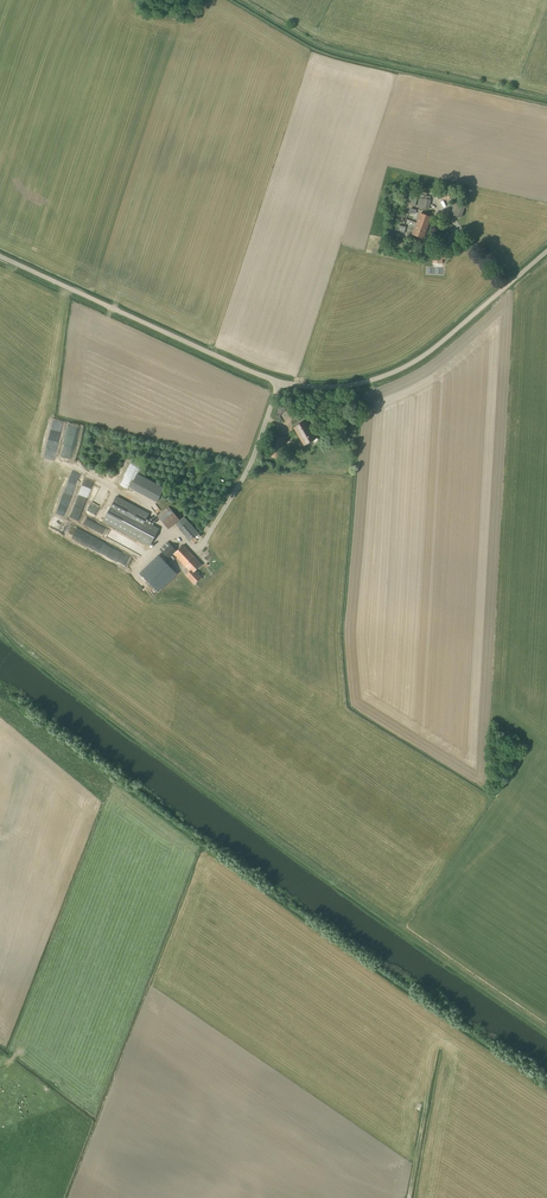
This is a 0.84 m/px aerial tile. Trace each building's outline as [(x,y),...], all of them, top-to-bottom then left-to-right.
[(415,206),(418,191),(412,190),(409,201),(413,201),(412,206),(415,206)] [(452,200),(452,193),(450,193),(450,192),(447,192),(437,192),(437,199),(449,200),(452,200)] [(430,200),(431,196),(425,195),(424,199),(420,198),(418,207),(429,209),(431,200),(430,200)] [(461,218),(465,207),(455,203),(450,215),(461,218)] [(423,238),(425,234),(431,217),(420,214),(413,234),(423,238)] [(443,264),(443,250),(433,250),(432,264),(443,264)] [(304,445),(316,438),(306,421),(294,427),(304,445)] [(282,454),(285,439),(271,436),(266,456),(278,459),(279,454),(282,454)] [(164,487),(137,473),(129,487),(157,502),(164,487)] [(116,496),(103,521),(150,547),(159,529),(145,521),(149,514),(116,496)] [(180,520),(173,512),(166,509),(157,516),(168,529),(180,520)] [(186,523),(182,518),(176,524),(176,525),(179,529),(190,541),(199,533),(188,521),(186,523)] [(177,551),(167,542),(160,550),(169,559),(174,555),(190,571),(185,575),(194,584),(201,577),(195,571),(201,565),(183,545),(177,551)] [(158,555),(140,573),(148,581),(151,584),(158,592),(161,589),(176,574),(166,563),(158,555)]
